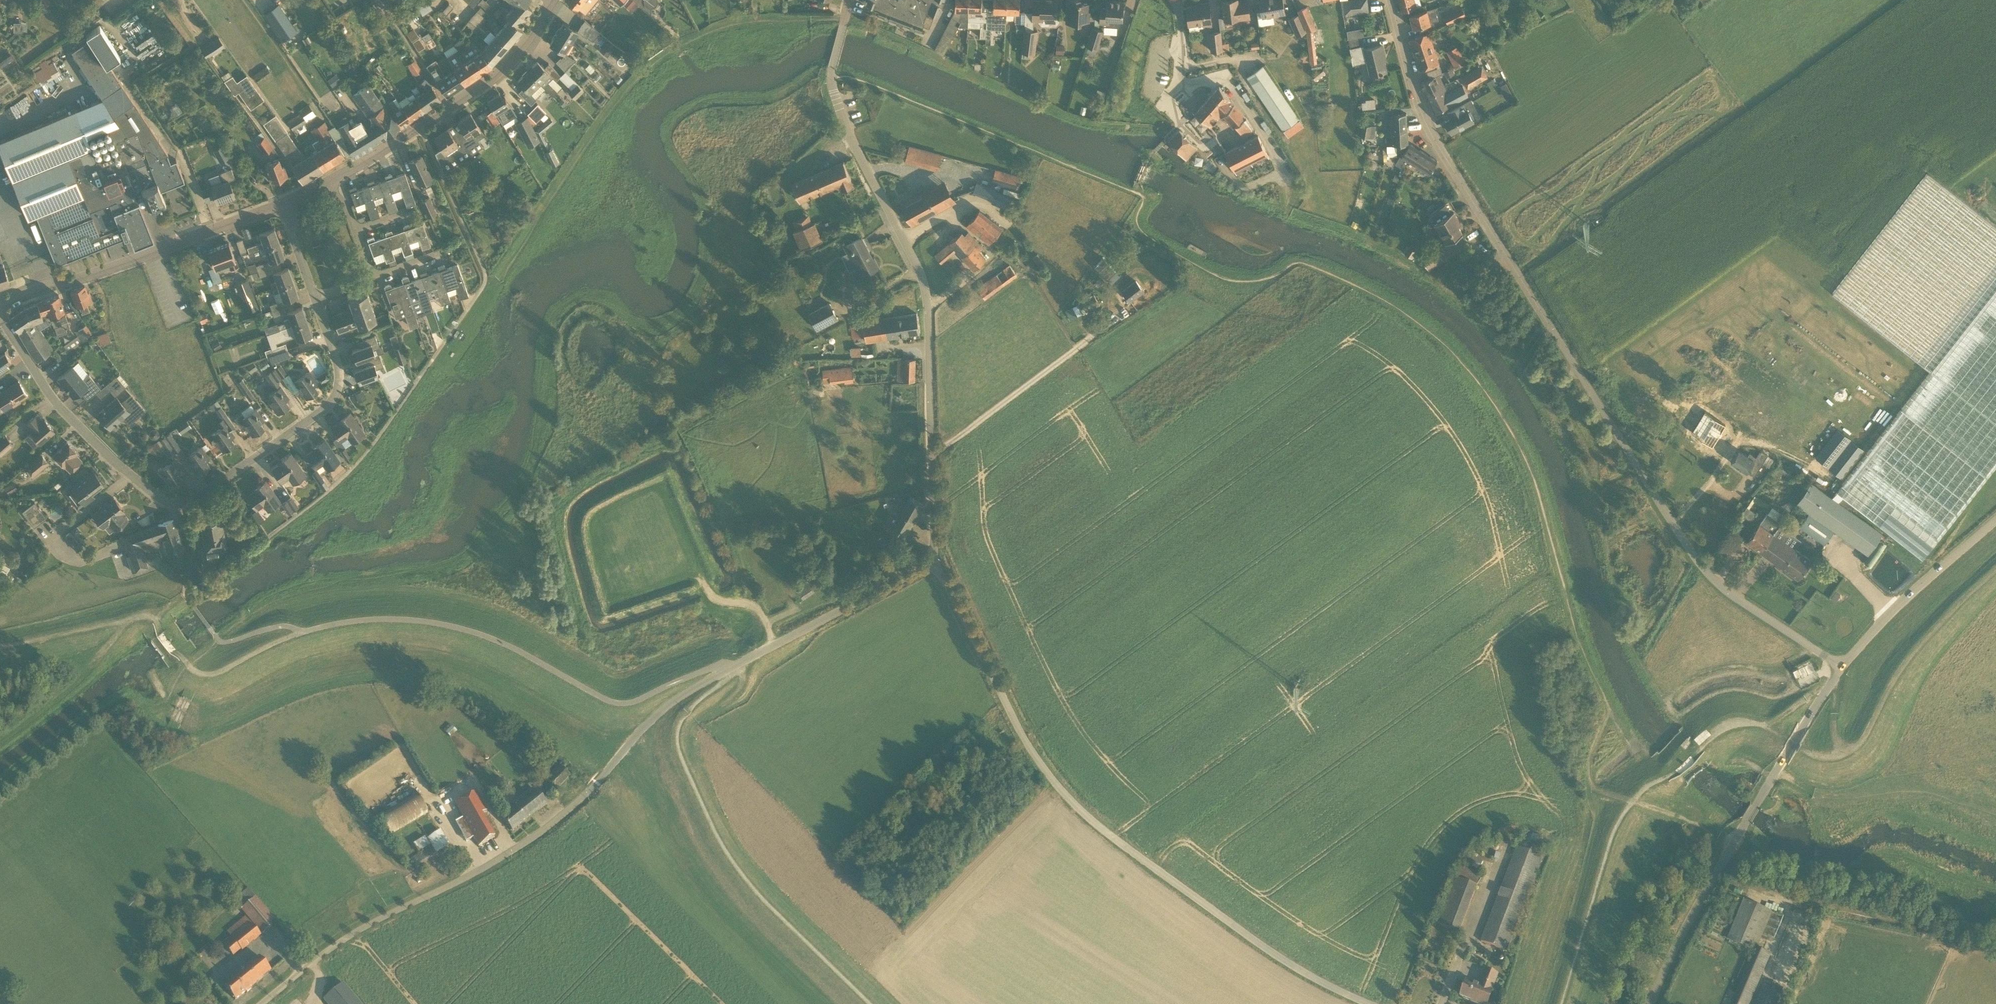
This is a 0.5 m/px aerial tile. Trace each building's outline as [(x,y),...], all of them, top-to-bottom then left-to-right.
[(485,1),(484,0),(472,0),(469,4),(473,8),(478,3),(482,5),(485,1)] [(594,0),(567,0),(577,8),(578,7),(584,12),(594,0)] [(645,11),(650,7),(651,7),(652,7),(654,7),(655,6),(656,5),(657,4),(657,3),(658,2),(658,0),(634,0),(645,11)] [(870,3),(880,7),(879,10),(922,27),(923,26),(929,28),(933,18),(926,15),(928,10),(936,13),(941,0),(871,0),(870,3)] [(969,0),(956,0),(955,10),(952,17),(948,25),(957,30),(961,22),(960,21),(960,17),(968,17),(969,0)] [(987,21),(987,10),(982,10),(982,0),(969,0),(968,17),(968,18),(968,21),(968,26),(981,26),(980,37),(986,38),(987,21)] [(992,22),(1005,22),(1006,13),(1007,0),(994,0),(993,10),(987,10),(987,21),(986,38),(991,38),(991,29),(992,22)] [(1006,13),(1015,13),(1015,22),(1024,23),(1024,12),(1020,12),(1020,0),(1007,0),(1006,13)] [(1057,0),(1040,0),(1033,0),(1033,20),(1043,21),(1044,14),(1057,15),(1057,0)] [(1080,0),(1073,0),(1073,2),(1067,2),(1066,23),(1081,23),(1081,20),(1089,21),(1090,12),(1088,12),(1088,3),(1080,3),(1080,0)] [(1237,0),(1225,0),(1222,0),(1224,10),(1225,20),(1232,19),(1233,21),(1250,19),(1248,0),(1238,1),(1237,0)] [(1273,15),(1278,14),(1278,12),(1285,11),(1283,0),(1259,0),(1262,17),(1262,16),(1273,15)] [(1413,0),(1398,0),(1402,12),(1409,10),(1410,14),(1419,11),(1427,9),(1426,4),(1415,7),(1413,0)] [(422,16),(432,9),(427,1),(416,8),(422,16)] [(1099,22),(1103,22),(1103,26),(1119,27),(1121,22),(1121,19),(1123,19),(1124,1),(1113,1),(1113,4),(1107,3),(1107,7),(1101,7),(1100,17),(1095,16),(1094,28),(1099,28),(1099,22)] [(1212,25),(1209,2),(1199,3),(1199,5),(1187,6),(1188,24),(1203,23),(1203,26),(1212,25)] [(278,4),(264,13),(283,40),(297,31),(278,4)] [(446,15),(453,7),(449,4),(442,12),(446,15)] [(525,17),(532,9),(529,6),(529,4),(513,5),(513,7),(525,17)] [(481,23),(486,19),(481,15),(484,11),(480,7),(473,16),(481,23)] [(527,19),(525,17),(513,7),(505,15),(509,19),(510,19),(520,27),(527,19)] [(1311,63),(1317,62),(1313,29),(1316,29),(1306,7),(1298,10),(1307,29),(1309,52),(1311,63)] [(1419,26),(1420,31),(1431,26),(1430,22),(1437,20),(1434,8),(1427,10),(1427,9),(1419,11),(1410,14),(1413,28),(1419,26)] [(1448,24),(1466,15),(1462,8),(1444,16),(1448,24)] [(1297,36),(1306,32),(1298,15),(1289,19),(1297,36)] [(522,30),(520,27),(510,19),(509,19),(502,27),(515,38),(522,30)] [(597,44),(603,37),(599,34),(600,33),(585,20),(580,25),(581,25),(577,31),(593,41),(597,44)] [(570,41),(577,30),(563,22),(557,32),(570,41)] [(1024,24),(1016,25),(1017,32),(1025,32),(1024,24)] [(948,25),(945,30),(954,35),(957,30),(948,25)] [(185,181),(177,160),(171,162),(168,154),(169,154),(109,64),(120,56),(100,26),(86,35),(89,39),(72,50),(103,98),(0,140),(0,150),(13,180),(28,218),(36,215),(56,263),(67,259),(67,260),(129,235),(134,246),(153,239),(140,205),(147,202),(147,203),(154,200),(156,207),(166,203),(161,190),(185,181)] [(508,46),(515,38),(502,27),(495,35),(508,46)] [(414,28),(406,33),(411,40),(419,36),(414,28)] [(1098,49),(1104,31),(1093,28),(1087,45),(1098,49)] [(1362,28),(1347,31),(1348,39),(1349,39),(1362,36),(1364,36),(1362,28)] [(1035,53),(1038,31),(1025,29),(1022,52),(1029,53),(1035,53)] [(951,40),(954,35),(945,30),(942,35),(951,40)] [(563,53),(570,41),(557,32),(550,44),(563,53)] [(1211,51),(1223,50),(1221,32),(1209,33),(1211,51)] [(1414,55),(1434,48),(1429,33),(1409,40),(1414,55)] [(501,54),(508,46),(495,35),(488,43),(501,54)] [(942,35),(940,40),(949,45),(951,40),(942,35)] [(1351,48),(1363,45),(1362,36),(1349,39),(1351,48)] [(214,56),(226,47),(218,37),(201,49),(207,58),(213,54),(214,56)] [(308,37),(301,41),(305,47),(312,42),(308,37)] [(418,51),(425,47),(419,37),(412,42),(418,51)] [(466,46),(460,40),(454,45),(458,49),(447,56),(464,83),(491,65),(491,64),(481,51),(472,41),(466,46)] [(949,45),(940,40),(937,45),(946,50),(949,45)] [(491,65),(501,54),(488,43),(481,51),(491,64),(491,65)] [(606,43),(602,48),(609,54),(611,53),(614,49),(606,43)] [(1456,47),(1455,43),(1446,48),(1447,51),(1446,52),(1454,67),(1469,58),(1465,51),(1462,53),(1458,46),(1456,47)] [(946,50),(937,45),(934,50),(943,55),(946,50)] [(1056,45),(1056,54),(1064,54),(1064,45),(1056,45)] [(1383,73),(1383,72),(1387,71),(1383,57),(1385,56),(1382,45),(1363,49),(1370,75),(1381,73),(1383,73)] [(1419,70),(1439,63),(1434,48),(1414,55),(1419,70)] [(575,60),(566,54),(561,58),(560,57),(556,62),(565,71),(575,60)] [(464,83),(447,56),(437,62),(436,59),(426,65),(445,95),(464,83)] [(277,58),(267,65),(275,76),(285,69),(277,58)] [(54,60),(49,63),(46,59),(39,64),(41,68),(32,73),(38,85),(61,72),(54,60)] [(414,76),(422,71),(415,60),(407,65),(414,76)] [(553,78),(555,80),(560,75),(548,63),(544,68),(537,61),(528,70),(540,83),(552,96),(557,91),(548,82),(553,78)] [(589,64),(585,68),(590,73),(595,69),(589,64)] [(1284,130),(1300,119),(1263,65),(1246,77),(1259,95),(1283,131),(1284,130)] [(1467,89),(1488,77),(1481,66),(1461,77),(1467,89)] [(1436,76),(1442,73),(1440,67),(1427,71),(1430,79),(1436,76)] [(1452,68),(1444,72),(1445,73),(1447,77),(1455,73),(1452,68)] [(518,92),(531,105),(537,100),(530,92),(540,83),(528,70),(518,80),(524,87),(518,92)] [(330,84),(340,81),(337,74),(328,78),(330,84)] [(237,82),(232,76),(224,82),(234,95),(238,92),(250,109),(264,99),(247,75),(237,82)] [(1434,84),(1439,82),(1436,76),(1430,79),(1420,83),(1426,95),(1432,91),(1430,87),(1435,85),(1434,84)] [(425,110),(441,98),(426,78),(417,84),(422,92),(415,96),(425,110)] [(1442,86),(1440,81),(1439,82),(1434,84),(1435,85),(1430,87),(1432,91),(1426,95),(1435,113),(1468,96),(1463,86),(1455,90),(1455,89),(1446,94),(1445,91),(1447,90),(1444,85),(1442,86)] [(584,90),(577,83),(568,92),(575,99),(584,90)] [(363,109),(378,98),(367,84),(352,95),(363,109)] [(154,86),(149,89),(153,97),(159,93),(154,86)] [(1246,117),(1219,86),(1195,113),(1209,126),(1210,128),(1218,122),(1216,119),(1221,115),(1224,119),(1226,117),(1233,126),(1235,125),(1241,138),(1253,131),(1246,117)] [(407,97),(410,101),(402,106),(411,120),(425,110),(415,96),(413,93),(407,97)] [(487,100),(502,125),(516,117),(505,98),(503,99),(499,93),(494,96),(492,94),(487,97),(489,99),(487,100)] [(398,102),(395,97),(393,99),(393,100),(389,103),(396,112),(393,114),(402,126),(411,120),(402,106),(399,101),(398,102)] [(400,127),(378,98),(363,109),(368,117),(372,115),(376,121),(371,124),(375,132),(381,140),(387,137),(400,127)] [(561,98),(558,102),(563,107),(567,104),(561,98)] [(1375,101),(1366,102),(1367,110),(1376,109),(1375,101)] [(535,123),(546,112),(537,103),(526,113),(535,123)] [(306,121),(315,115),(308,104),(299,110),(301,113),(306,121)] [(1447,112),(1450,118),(1445,121),(1452,133),(1470,124),(1470,123),(1474,121),(1467,109),(1466,110),(1463,104),(1447,112)] [(293,130),(307,122),(306,121),(301,113),(288,121),(293,130)] [(485,135),(470,113),(458,122),(463,130),(458,133),(466,147),(471,154),(472,154),(467,147),(475,142),(472,138),(475,136),(476,137),(483,133),(484,135),(485,135)] [(1392,138),(1392,131),(1407,131),(1406,113),(1391,114),(1392,118),(1386,118),(1386,135),(1386,138),(1392,138)] [(305,158),(287,133),(288,132),(276,115),(263,124),(293,165),(292,166),(302,182),(323,169),(313,153),(305,158)] [(518,121),(526,134),(533,130),(526,116),(518,121)] [(549,149),(541,132),(553,122),(550,118),(534,131),(545,150),(552,165),(558,162),(551,148),(549,149)] [(351,152),(354,157),(376,143),(381,140),(375,132),(371,124),(365,128),(360,121),(355,124),(353,119),(336,129),(334,126),(343,139),(344,141),(351,152)] [(1300,119),(1284,130),(1288,137),(1304,126),(1300,119)] [(329,129),(325,123),(317,127),(325,140),(327,139),(330,143),(323,147),(333,163),(351,152),(344,141),(343,139),(334,126),(329,129)] [(1371,124),(1363,123),(1361,135),(1369,136),(1371,124)] [(325,140),(317,127),(312,130),(318,141),(313,144),(317,150),(313,153),(323,169),(333,163),(323,147),(330,143),(327,139),(325,140)] [(453,137),(447,129),(435,137),(442,148),(435,152),(444,173),(445,173),(441,166),(457,156),(456,154),(466,147),(458,133),(453,137)] [(1187,160),(1198,149),(1180,130),(1168,141),(1169,141),(1187,160)] [(1407,144),(1407,143),(1407,131),(1392,131),(1392,138),(1386,138),(1386,145),(1387,145),(1387,152),(1397,152),(1397,151),(1402,151),(1407,144)] [(264,153),(273,147),(265,136),(256,142),(264,153)] [(1258,138),(1243,148),(1254,164),(1269,154),(1258,138)] [(1404,166),(1408,160),(1429,174),(1437,161),(1410,143),(1409,144),(1401,156),(1399,155),(1395,163),(1400,166),(1401,164),(1404,166)] [(222,145),(213,150),(220,162),(229,157),(222,145)] [(906,161),(938,170),(942,154),(910,146),(906,161)] [(1254,164),(1243,148),(1227,158),(1239,175),(1254,164)] [(429,184),(430,183),(431,181),(430,179),(431,178),(421,156),(409,161),(419,184),(420,183),(421,185),(423,186),(425,186),(429,184)] [(282,167),(279,159),(265,164),(266,168),(263,169),(267,178),(270,177),(271,181),(287,175),(284,167),(282,167)] [(854,187),(851,180),(844,162),(797,181),(792,183),(800,202),(839,186),(839,187),(842,185),(845,191),(854,187)] [(212,187),(217,202),(234,195),(229,181),(235,179),(231,169),(208,177),(212,187)] [(1017,187),(1020,177),(996,170),(993,181),(1017,187)] [(1395,172),(1392,179),(1398,182),(1401,174),(1395,172)] [(1811,483),(1796,503),(1809,512),(1799,526),(1824,544),(1834,530),(1868,554),(1882,533),(1850,511),(1854,505),(1922,558),(1995,465),(1995,226),(1928,172),(1832,294),(1931,372),(1832,497),(1811,483)] [(416,203),(405,173),(393,177),(391,174),(385,176),(386,179),(392,193),(394,199),(395,199),(393,193),(401,190),(407,207),(416,203)] [(392,193),(386,179),(375,183),(374,180),(367,182),(368,186),(373,199),(375,205),(385,201),(389,213),(398,210),(394,199),(392,193)] [(1005,208),(1009,197),(995,191),(996,190),(976,183),(973,192),(992,199),(991,202),(1005,208)] [(373,199),(368,186),(357,190),(356,186),(349,189),(355,205),(358,212),(367,208),(371,219),(380,216),(375,205),(373,199)] [(945,206),(935,187),(903,205),(913,224),(954,201),(945,206)] [(429,216),(436,213),(428,198),(421,201),(429,216)] [(1458,226),(1461,224),(1448,202),(1430,214),(1427,225),(1433,227),(1435,225),(1446,242),(1462,232),(1458,226)] [(990,245),(1003,228),(980,210),(966,226),(976,234),(980,229),(983,232),(979,237),(990,245)] [(493,212),(487,215),(489,221),(496,219),(493,212)] [(431,246),(423,223),(411,228),(409,224),(403,226),(404,230),(410,243),(419,240),(422,250),(431,246)] [(823,242),(815,223),(794,231),(802,250),(823,242)] [(241,254),(279,241),(274,228),(260,232),(260,233),(259,233),(262,242),(245,248),(242,239),(237,241),(240,250),(241,254)] [(410,243),(404,230),(393,234),(391,230),(385,232),(386,236),(391,250),(401,247),(404,256),(405,256),(406,260),(414,257),(413,253),(410,243)] [(499,230),(493,232),(496,239),(502,237),(499,230)] [(950,242),(963,257),(978,244),(968,232),(965,235),(962,232),(950,242)] [(391,250),(386,236),(375,240),(374,236),(367,239),(374,259),(376,262),(385,259),(386,262),(387,262),(388,266),(396,263),(395,259),(391,250)] [(874,258),(873,259),(862,237),(844,246),(860,277),(870,271),(879,267),(874,258)] [(284,256),(279,241),(241,254),(241,255),(259,249),(261,254),(262,254),(263,255),(267,254),(269,260),(284,256)] [(236,268),(238,267),(229,242),(208,250),(215,268),(228,263),(230,270),(232,269),(232,271),(237,269),(236,268)] [(974,270),(986,259),(978,250),(981,248),(978,244),(963,257),(974,270)] [(1115,252),(1101,263),(1108,272),(1122,261),(1115,252)] [(9,282),(0,255),(0,285),(9,282)] [(195,262),(182,267),(192,292),(205,287),(202,280),(203,280),(198,270),(195,262)] [(269,267),(267,262),(256,266),(255,263),(248,266),(250,273),(269,267)] [(468,295),(457,264),(446,268),(444,265),(438,267),(450,301),(447,290),(456,287),(459,298),(468,295)] [(984,299),(1017,275),(1010,265),(977,289),(984,299)] [(254,279),(271,273),(269,267),(250,273),(251,274),(252,273),(254,279)] [(272,286),(293,280),(288,267),(274,272),(277,281),(271,282),(272,286)] [(426,290),(435,287),(437,292),(441,304),(450,301),(438,267),(439,271),(428,275),(426,271),(420,273),(421,277),(426,290)] [(426,290),(421,277),(410,281),(408,277),(402,280),(403,283),(408,296),(410,303),(419,300),(423,311),(432,307),(428,295),(426,290)] [(248,279),(237,284),(247,312),(259,308),(248,279)] [(264,312),(283,306),(281,300),(298,295),(293,280),(272,286),(275,293),(273,294),(276,302),(262,308),(264,312)] [(1134,305),(1147,295),(1136,281),(1123,291),(1134,305)] [(408,296),(403,283),(392,287),(390,284),(384,286),(390,303),(399,300),(405,317),(414,314),(410,303),(408,296)] [(89,292),(87,293),(85,285),(71,290),(77,307),(79,306),(81,314),(89,312),(86,304),(92,301),(89,292)] [(339,331),(376,318),(367,292),(349,299),(352,309),(333,316),(339,331)] [(1082,315),(1100,305),(1094,294),(1076,303),(1082,315)] [(69,326),(59,295),(37,302),(41,314),(43,314),(49,323),(52,322),(54,326),(57,335),(67,331),(66,328),(69,326)] [(41,314),(37,302),(26,306),(31,321),(38,329),(42,335),(45,333),(42,328),(49,323),(43,314),(41,314)] [(809,314),(817,329),(838,318),(830,303),(809,314)] [(52,350),(42,335),(38,329),(31,321),(26,306),(24,307),(9,317),(19,331),(18,332),(29,350),(36,361),(52,350)] [(285,312),(283,306),(264,312),(264,313),(272,310),(274,316),(285,312)] [(279,330),(287,327),(286,326),(292,325),(307,319),(302,306),(287,311),(290,319),(284,321),(285,322),(277,324),(279,330)] [(205,313),(198,315),(202,323),(208,321),(205,313)] [(867,342),(920,332),(917,314),(880,320),(864,323),(866,335),(867,342)] [(307,319),(292,325),(297,339),(312,334),(307,319)] [(91,333),(86,325),(76,332),(83,342),(89,338),(87,336),(91,333)] [(94,337),(101,346),(111,342),(107,332),(94,337)] [(390,335),(393,346),(399,344),(395,333),(390,335)] [(365,359),(375,355),(379,354),(384,352),(382,346),(379,347),(375,335),(362,340),(364,346),(352,350),(353,353),(351,353),(354,360),(356,359),(356,362),(365,359)] [(218,341),(212,346),(215,351),(222,346),(218,341)] [(276,353),(287,349),(285,343),(274,348),(265,351),(267,356),(276,353)] [(63,345),(59,348),(64,355),(68,352),(63,345)] [(861,345),(851,346),(851,354),(861,354),(861,345)] [(397,358),(404,355),(401,346),(394,348),(397,358)] [(288,375),(277,361),(290,357),(287,349),(276,353),(267,356),(276,368),(275,369),(282,378),(293,393),(299,389),(306,398),(317,390),(314,385),(317,383),(309,371),(294,382),(289,374),(288,375)] [(0,356),(0,375),(10,368),(6,363),(11,360),(5,352),(0,356)] [(359,381),(378,375),(376,369),(384,366),(379,354),(375,355),(365,359),(367,365),(355,370),(356,372),(354,373),(356,380),(358,379),(359,381)] [(915,380),(915,359),(905,359),(905,380),(915,380)] [(73,366),(58,379),(73,397),(80,391),(87,399),(101,388),(89,374),(83,379),(73,366)] [(854,380),(852,366),(822,370),(823,377),(830,376),(831,383),(846,381),(854,380)] [(280,386),(277,381),(282,378),(275,369),(265,375),(275,389),(269,393),(273,399),(269,402),(277,413),(289,405),(285,400),(288,398),(281,385),(280,386)] [(326,371),(316,376),(320,383),(330,378),(326,371)] [(115,396),(126,387),(117,376),(106,385),(115,396)] [(250,400),(255,397),(242,379),(237,382),(250,400)] [(5,410),(13,404),(14,406),(20,401),(20,400),(28,395),(18,380),(0,392),(0,402),(5,410)] [(355,394),(350,396),(353,402),(357,400),(365,396),(362,390),(355,394)] [(129,412),(134,419),(144,410),(131,395),(122,403),(117,397),(99,413),(106,420),(104,422),(110,429),(116,424),(117,426),(118,425),(117,423),(129,412)] [(221,406),(215,410),(222,419),(227,416),(221,406)] [(263,420),(256,409),(245,416),(243,413),(235,419),(241,428),(245,425),(252,436),(264,428),(260,422),(263,420)] [(347,461),(352,457),(345,447),(341,442),(349,436),(353,442),(365,433),(350,413),(337,421),(338,423),(331,428),(339,437),(333,441),(347,461)] [(40,443),(54,430),(45,420),(41,418),(37,414),(26,424),(32,431),(31,432),(40,443)] [(186,421),(182,424),(185,427),(187,431),(191,428),(186,421)] [(234,436),(226,424),(221,428),(207,437),(212,445),(216,442),(223,451),(234,443),(231,438),(234,436)] [(1717,434),(1702,424),(1697,431),(1712,442),(1711,443),(1723,452),(1730,442),(1718,433),(1717,434)] [(150,431),(149,435),(152,438),(156,439),(159,437),(160,433),(157,430),(153,429),(150,431)] [(1843,479),(1864,451),(1837,429),(1816,457),(1843,479)] [(175,452),(181,449),(169,433),(164,437),(175,452)] [(14,445),(5,434),(0,438),(0,455),(1,456),(14,445)] [(171,455),(175,452),(164,437),(160,440),(171,455)] [(328,469),(339,460),(325,440),(312,448),(313,450),(306,455),(315,467),(323,462),(328,469)] [(75,449),(67,441),(65,442),(64,442),(60,445),(61,447),(54,454),(64,465),(65,465),(70,471),(81,460),(73,451),(75,449)] [(209,449),(206,444),(187,457),(198,473),(209,465),(206,460),(209,458),(205,452),(209,449)] [(155,445),(148,449),(153,456),(160,452),(155,445)] [(1774,460),(1767,456),(1767,455),(1760,450),(1755,457),(1749,453),(1747,456),(1738,450),(1731,462),(1747,473),(1748,471),(1755,476),(1762,463),(1770,468),(1774,460)] [(33,476),(48,462),(42,454),(26,468),(33,476)] [(292,483),(305,475),(291,454),(278,463),(279,464),(272,469),(282,481),(288,476),(292,483)] [(182,472),(174,461),(164,468),(160,468),(158,469),(158,472),(161,476),(163,476),(171,487),(182,479),(179,474),(182,472)] [(1794,473),(1780,463),(1776,468),(1783,473),(1784,472),(1791,477),(1794,473)] [(103,483),(98,477),(93,470),(72,487),(65,493),(70,499),(76,493),(85,504),(94,497),(91,492),(103,483)] [(323,490),(328,486),(317,470),(312,473),(323,490)] [(267,510),(280,501),(266,481),(253,490),(254,491),(247,496),(256,507),(262,503),(267,510)] [(0,490),(0,496),(7,495),(15,491),(11,483),(3,488),(0,490)] [(294,510),(298,507),(291,497),(287,500),(294,510)] [(117,527),(127,519),(120,509),(122,508),(114,498),(93,514),(103,526),(104,526),(109,533),(117,527)] [(289,514),(294,510),(287,500),(282,504),(289,514)] [(41,522),(47,518),(35,502),(29,506),(41,522)] [(34,528),(41,522),(29,506),(22,512),(34,528)] [(1751,520),(1756,513),(1748,507),(1742,514),(1751,520)] [(1761,551),(1781,523),(1767,513),(1759,524),(1759,523),(1747,541),(1761,551)] [(183,547),(173,519),(157,525),(161,536),(159,537),(161,536),(167,552),(183,547)] [(222,520),(201,524),(206,554),(207,558),(227,555),(226,549),(227,549),(222,520)] [(1781,523),(1761,551),(1798,578),(1811,560),(1793,547),(1799,539),(1780,525),(1781,523)] [(149,549),(158,546),(155,538),(159,537),(161,536),(157,525),(123,537),(130,555),(127,556),(132,572),(147,567),(141,551),(148,548),(149,549)] [(77,552),(83,548),(71,532),(65,536),(77,552)] [(36,542),(36,562),(56,562),(56,542),(36,542)] [(1836,601),(1840,595),(1835,592),(1831,598),(1836,601)] [(452,725),(450,723),(444,730),(446,732),(444,734),(447,738),(458,728),(454,724),(452,725)] [(554,792),(570,775),(558,765),(542,781),(554,792)] [(929,792),(941,778),(934,771),(921,786),(929,792)] [(512,831),(547,804),(537,792),(517,809),(503,819),(512,831)] [(391,834),(417,817),(428,811),(417,793),(380,816),(391,834)] [(494,838),(481,814),(487,811),(477,793),(457,804),(464,816),(456,821),(464,836),(471,833),(478,846),(494,838)] [(431,843),(436,852),(449,844),(440,830),(428,838),(431,843)] [(425,836),(414,842),(418,851),(430,845),(425,836)] [(417,869),(438,856),(431,845),(411,858),(417,869)] [(1507,951),(1542,858),(1516,848),(1481,941),(1507,951)] [(1458,934),(1476,885),(1455,878),(1437,925),(1458,934)] [(262,933),(276,921),(248,889),(234,900),(262,933)] [(1771,955),(1757,949),(1772,912),(1744,900),(1727,939),(1754,952),(1731,1003),(1750,1003),(1771,955)] [(243,950),(261,935),(246,916),(227,931),(231,935),(222,942),(233,955),(241,948),(243,950)] [(235,999),(271,970),(258,956),(223,986),(235,999)] [(1499,974),(1486,970),(1480,986),(1466,981),(1460,996),(1476,1002),(1476,1003),(1477,1003),(1488,1003),(1494,991),(1492,990),(1499,974)] [(328,1003),(361,1003),(344,983),(324,999),(328,1003)] [(1782,991),(1765,984),(1756,1003),(1776,1003),(1782,991)]
